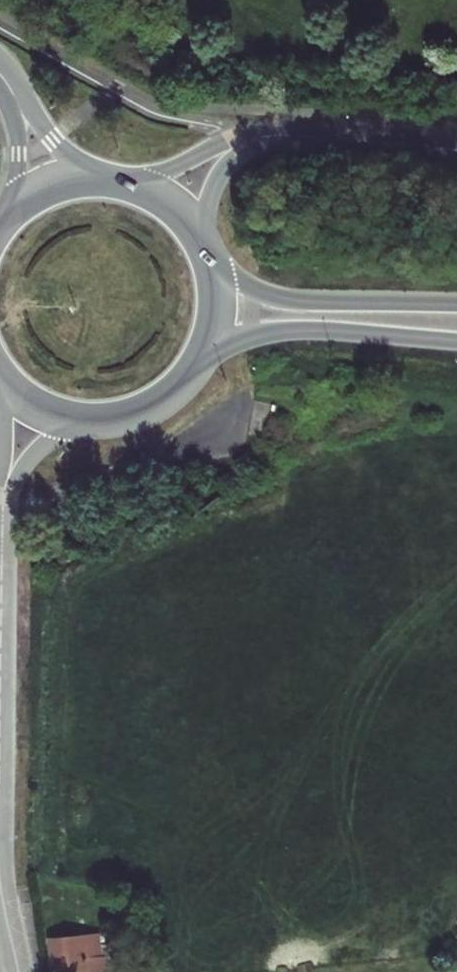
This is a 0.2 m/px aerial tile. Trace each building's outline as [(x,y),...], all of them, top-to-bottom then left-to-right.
[(56,941),(61,971),(107,971),(102,935),(56,941)]
